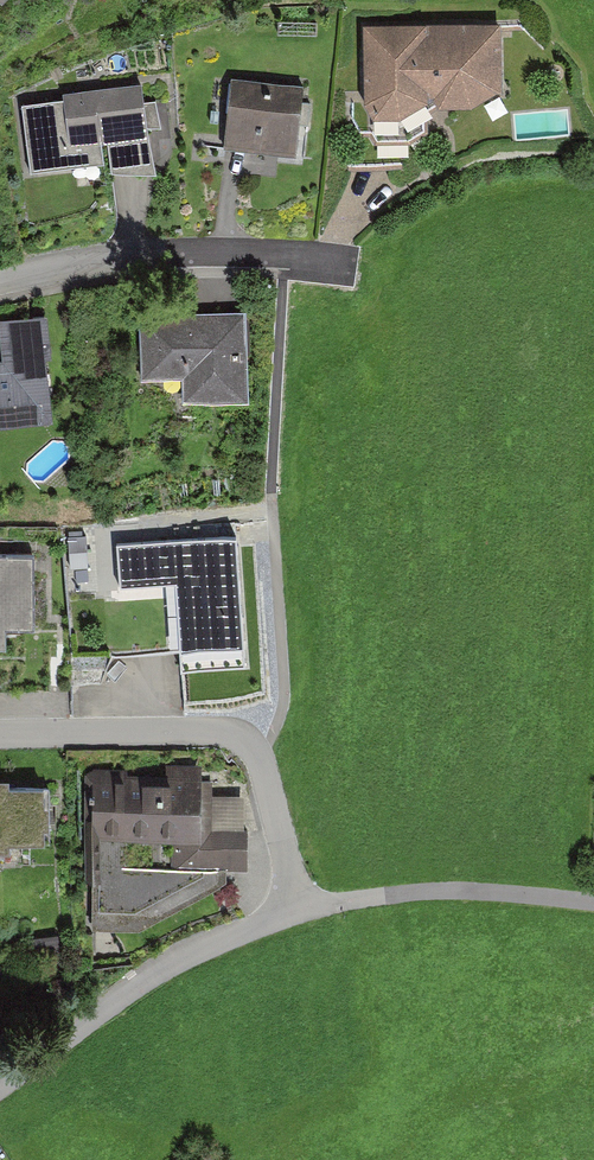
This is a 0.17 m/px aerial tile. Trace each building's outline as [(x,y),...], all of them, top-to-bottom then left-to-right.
[(472,101),(500,85),(499,22),(363,25),(366,99),(374,113),(400,113),(418,102),(445,102),(472,101)] [(222,147),(297,154),(303,84),(228,78),(222,147)] [(44,167),(143,153),(142,142),(157,140),(153,110),(139,112),(137,98),(57,108),(61,137),(41,139),(44,167)] [(404,126),(403,114),(373,115),(374,127),(404,126)] [(183,396),(248,393),(244,308),(137,313),(140,376),(182,374),(183,396)] [(47,416),(41,356),(48,355),(44,313),(0,318),(0,421),(47,416)] [(86,536),(68,538),(70,569),(88,568),(86,536)] [(176,584),(182,674),(247,669),(235,537),(118,546),(121,590),(176,584)] [(5,652),(5,633),(35,632),(34,556),(0,557),(0,652),(5,652)] [(220,894),(219,879),(240,879),(241,840),(208,840),(208,794),(194,793),(193,775),(157,775),(158,782),(121,784),(121,778),(78,778),(78,889),(84,889),(84,941),(131,941),(220,894)] [(42,856),(41,812),(35,812),(35,793),(0,794),(0,856),(42,856)] [(60,938),(30,943),(33,960),(63,956),(60,938)]
